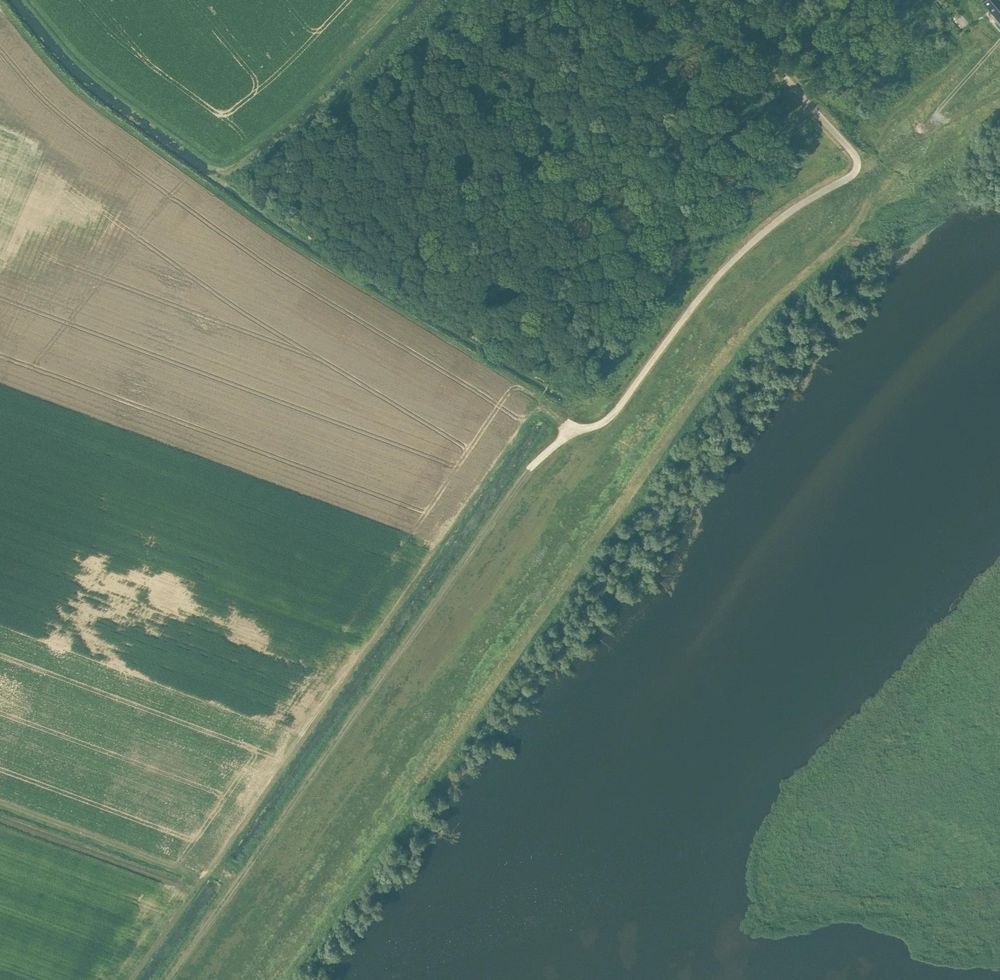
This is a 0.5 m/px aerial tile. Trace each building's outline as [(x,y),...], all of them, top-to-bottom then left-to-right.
[(982,2),(991,12),(989,14),(999,26),(999,0),(984,0),(982,2)]
